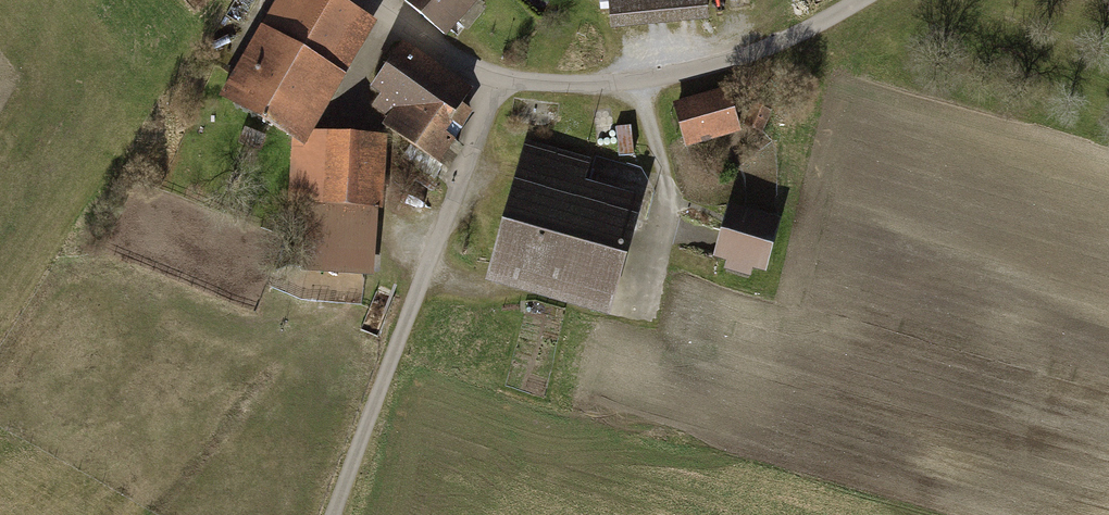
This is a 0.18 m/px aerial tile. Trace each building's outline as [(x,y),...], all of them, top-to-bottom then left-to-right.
[(319,0),(285,0),(220,109),(252,128),(241,145),(261,157),(271,140),(285,148),(303,159),(310,148),(378,35),(319,0)] [(467,0),(402,0),(398,4),(450,50),(482,13),(467,0)] [(482,13),(493,0),(467,0),(482,13)] [(612,43),(711,37),(708,0),(610,0),(612,43)] [(479,101),(403,53),(371,103),(382,111),(377,119),(394,130),(388,139),(450,178),(462,159),(455,154),(473,125),(466,121),(479,101)] [(731,101),(677,114),(687,158),(742,145),(731,101)] [(772,132),(753,123),(747,136),(766,144),(772,132)] [(386,219),(389,150),(310,148),(303,159),(285,148),(282,214),(310,216),(307,282),(374,285),(377,218),(386,219)] [(592,170),(526,153),(487,301),(570,323),(614,334),(646,213),(586,197),(592,170)] [(784,231),(733,216),(716,271),(767,286),(784,231)]
